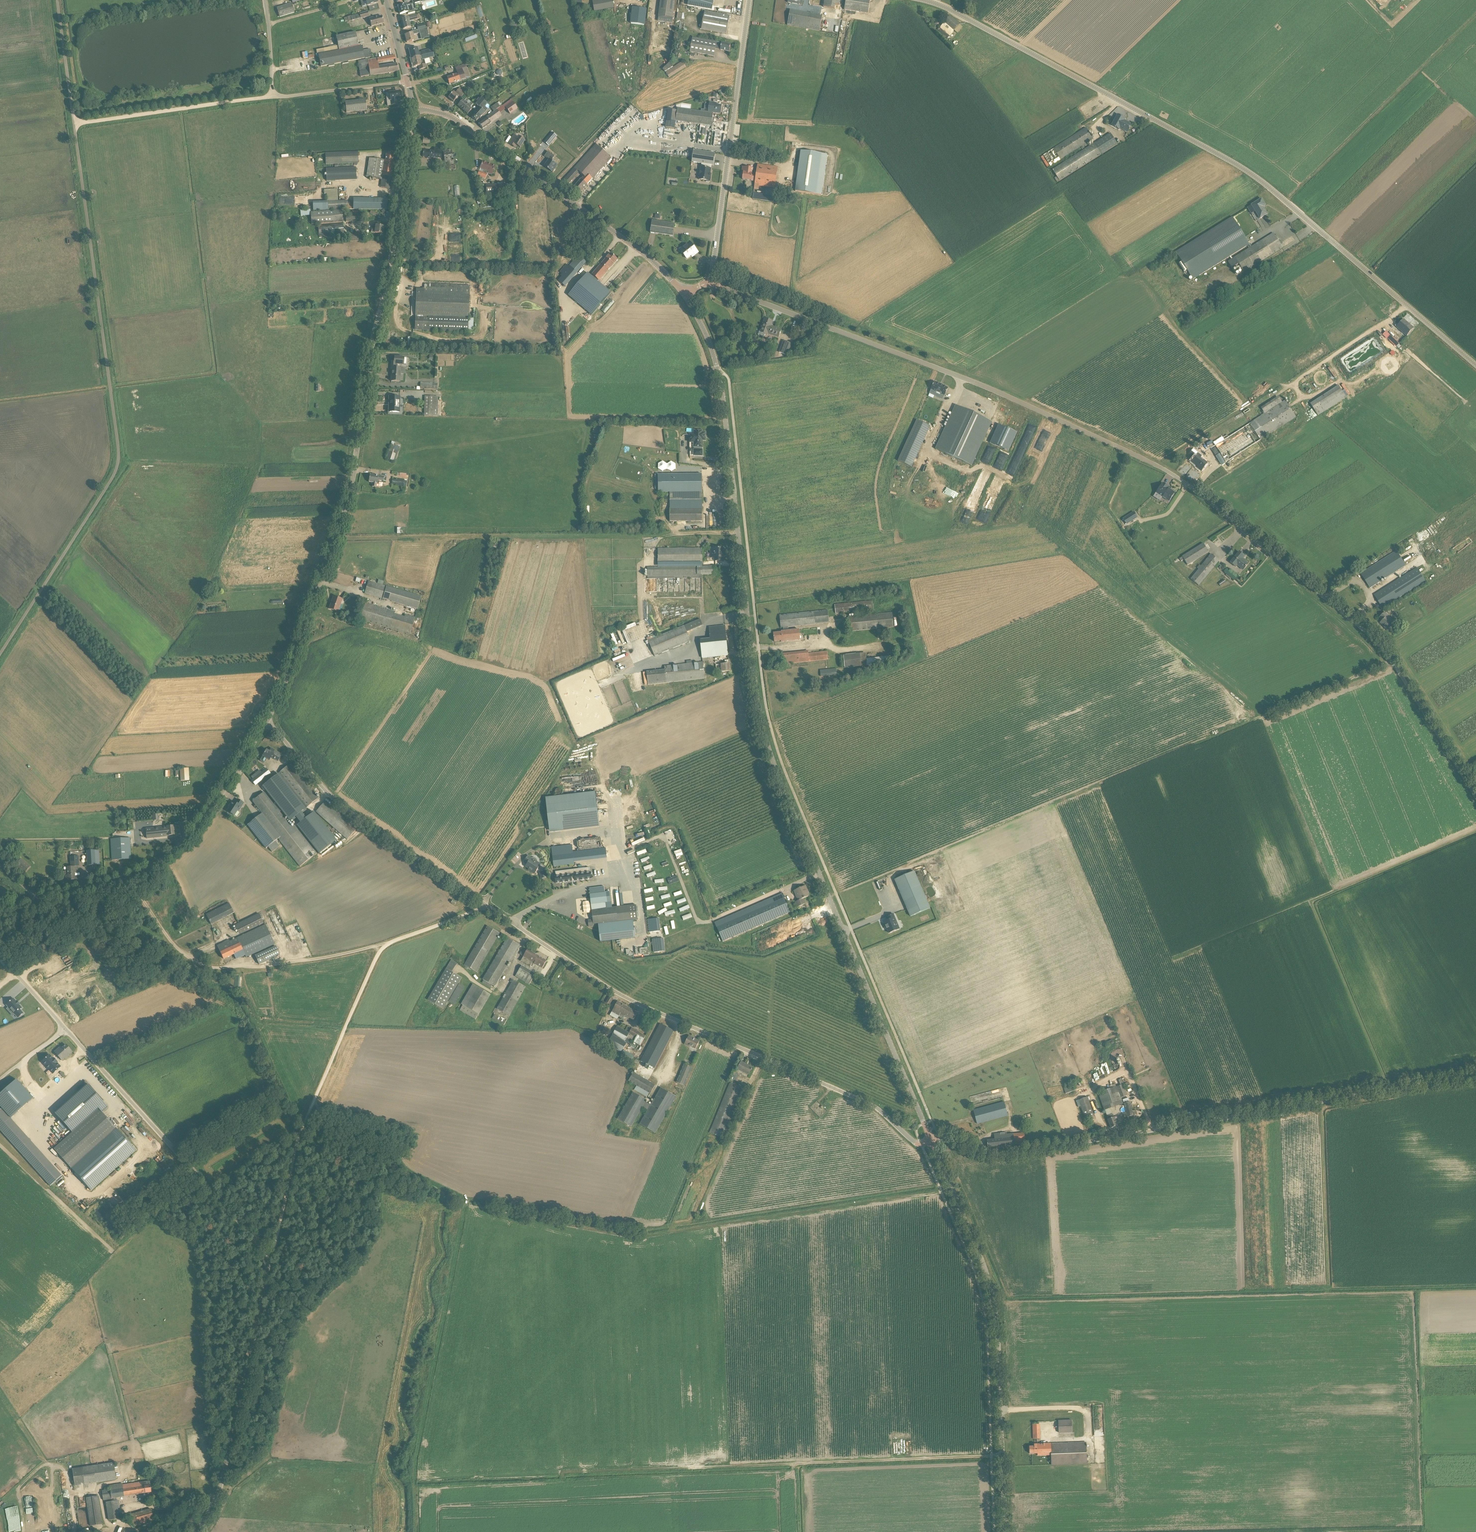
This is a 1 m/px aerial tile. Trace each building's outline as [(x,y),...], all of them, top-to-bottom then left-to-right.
[(659,17),(658,21),(672,23),(673,19),(675,0),(661,0),(659,17)] [(823,6),(824,7),(834,9),(835,5),(839,5),(840,0),(824,0),(823,6)] [(845,10),(868,14),(870,0),(847,0),(845,10)] [(294,13),(292,6),(292,3),(285,5),(277,8),(280,17),(294,13)] [(399,11),(400,14),(408,12),(409,14),(415,12),(414,9),(413,10),(411,4),(406,5),(398,7),(398,8),(399,11)] [(822,17),(790,10),(787,25),(819,31),(822,17)] [(730,16),(705,12),(701,29),(727,34),(730,16)] [(418,15),(401,20),(403,30),(411,28),(409,21),(419,18),(418,15)] [(384,23),(382,16),(375,18),(375,17),(369,19),(371,27),(384,23)] [(950,17),(941,28),(940,27),(939,28),(937,26),(935,28),(937,30),(938,30),(940,32),(939,33),(947,40),(950,36),(954,31),(957,33),(962,27),(950,17)] [(516,21),(511,22),(514,34),(519,32),(516,21)] [(404,34),(406,39),(406,40),(406,41),(407,43),(414,41),(413,35),(421,33),(422,38),(429,37),(427,27),(418,30),(408,33),(404,34)] [(358,45),(357,38),(355,32),(336,37),(338,46),(316,50),(317,54),(318,54),(339,50),(361,44),(362,44),(358,45)] [(731,45),(722,43),(717,42),(693,38),(690,52),(714,56),(716,48),(721,49),(720,50),(730,52),(731,45)] [(348,63),(348,62),(372,57),(370,49),(363,51),(362,46),(361,47),(361,44),(339,50),(318,54),(319,55),(321,67),(328,66),(329,67),(334,66),(334,64),(342,63),(343,64),(348,63)] [(417,47),(409,50),(411,59),(419,56),(417,47)] [(421,56),(419,56),(411,59),(413,67),(419,66),(420,70),(427,68),(426,64),(422,65),(420,59),(422,59),(423,60),(435,57),(434,53),(421,56)] [(379,71),(379,68),(378,62),(377,58),(368,60),(369,72),(379,71)] [(397,64),(384,66),(384,67),(379,68),(379,71),(369,72),(368,60),(358,61),(359,67),(360,72),(361,77),(370,76),(398,71),(397,64)] [(686,67),(683,62),(666,73),(669,78),(686,67)] [(470,77),(465,64),(455,68),(458,74),(447,78),(449,84),(470,77)] [(465,94),(459,89),(455,93),(453,92),(448,98),(454,102),(459,96),(461,98),(465,94)] [(389,93),(390,100),(387,101),(388,106),(398,105),(397,100),(400,100),(399,92),(389,93)] [(484,100),(480,96),(474,103),(478,107),(484,100)] [(365,100),(345,102),(346,113),(367,110),(365,100)] [(462,100),(458,106),(468,114),(472,108),(462,100)] [(512,102),(505,107),(510,114),(518,109),(512,102)] [(713,114),(713,113),(721,114),(722,106),(715,105),(716,103),(705,102),(704,111),(711,112),(711,113),(713,114)] [(497,103),(491,108),(494,112),(500,107),(497,103)] [(501,116),(499,113),(504,109),(502,106),(496,110),(497,110),(479,123),(483,129),(501,116)] [(478,107),(473,113),(474,114),(471,117),(476,121),(479,118),(480,119),(485,113),(478,107)] [(713,114),(711,113),(678,109),(677,111),(668,110),(666,128),(675,129),(676,121),(712,126),(713,114)] [(1132,125),(1124,121),(1125,119),(1118,115),(1112,126),(1116,128),(1127,134),(1130,129),(1132,125)] [(1093,139),(1086,128),(1043,155),(1050,165),(1093,139)] [(557,137),(552,133),(544,142),(549,146),(557,137)] [(1117,144),(1111,134),(1096,143),(1053,170),(1057,176),(1055,178),(1057,182),(1060,181),(1060,180),(1102,153),(1113,147),(1117,144)] [(525,141),(518,137),(517,138),(514,135),(509,143),(513,146),(514,144),(520,148),(525,141)] [(596,144),(575,168),(578,171),(584,177),(582,180),(573,189),(578,194),(596,176),(595,175),(611,158),(596,144)] [(442,149),(434,148),(434,152),(424,151),(423,157),(427,158),(426,159),(431,159),(431,157),(441,159),(442,149)] [(454,164),(453,162),(451,150),(443,151),(445,165),(454,164)] [(548,151),(545,156),(548,159),(548,158),(550,159),(546,165),(547,165),(546,167),(553,173),(558,166),(551,161),(555,156),(548,151)] [(712,165),(714,165),(715,154),(694,151),(692,162),(702,164),(701,169),(700,169),(699,179),(706,181),(706,182),(709,182),(709,181),(710,181),(711,176),(710,176),(712,165)] [(801,151),(795,191),(822,195),(827,155),(801,151)] [(358,152),(353,152),(325,153),(326,164),(359,163),(358,152)] [(394,162),(393,162),(394,155),(387,153),(385,161),(369,159),(367,177),(382,180),(380,187),(390,189),(394,162)] [(477,176),(485,179),(488,174),(491,175),(495,167),(483,162),(480,169),(484,170),(482,173),(479,172),(477,176)] [(778,168),(758,165),(756,174),(752,174),(753,169),(743,167),(742,175),(743,175),(743,179),(743,180),(743,179),(755,181),(754,189),(758,189),(759,186),(775,188),(778,168)] [(356,167),(326,169),(327,181),(357,180),(356,167)] [(567,177),(563,181),(568,185),(571,181),(570,180),(567,177)] [(498,184),(498,185),(486,186),(486,191),(480,191),(480,196),(486,196),(498,196),(498,192),(505,192),(505,183),(498,184)] [(338,190),(324,190),(324,194),(327,194),(327,201),(328,210),(344,209),(344,210),(348,210),(348,201),(338,201),(338,190)] [(388,200),(353,199),(353,209),(387,209),(388,200)] [(1263,207),(1265,205),(1261,199),(1252,205),(1260,219),(1267,214),(1263,207)] [(342,210),(311,212),(312,225),(343,223),(342,210)] [(364,213),(346,213),(346,222),(364,222),(364,213)] [(1250,245),(1233,218),(1176,254),(1194,281),(1250,245)] [(673,236),(675,224),(652,221),(651,233),(673,236)] [(343,225),(319,226),(319,236),(343,234),(343,225)] [(384,227),(376,226),(375,230),(372,229),(371,233),(375,233),(383,234),(384,227)] [(362,233),(357,233),(348,234),(349,242),(363,241),(362,233)] [(1282,248),(1273,233),(1235,258),(1244,273),(1282,248)] [(681,252),(687,259),(694,253),(695,255),(698,252),(690,242),(687,244),(688,247),(682,252),(681,251),(681,252)] [(584,265),(593,255),(586,250),(579,259),(577,257),(569,266),(567,264),(560,272),(564,275),(559,281),(565,286),(584,265)] [(618,259),(611,253),(592,275),(593,275),(599,281),(618,259)] [(592,276),(588,273),(568,295),(592,315),(611,293),(598,282),(599,281),(593,275),(592,276)] [(468,318),(470,285),(424,284),(424,287),(424,292),(416,292),(415,315),(415,330),(432,331),(468,333),(468,331),(473,331),(473,327),(474,318),(468,318)] [(611,299),(601,310),(605,313),(614,302),(611,299)] [(773,321),(765,319),(760,332),(766,334),(766,333),(779,337),(781,330),(773,327),(773,328),(771,327),(773,321)] [(1414,328),(1404,319),(1397,327),(1407,336),(1414,328)] [(1383,334),(1395,347),(1399,343),(1386,331),(1383,334)] [(792,344),(784,341),(780,352),(788,355),(792,344)] [(1392,350),(1389,353),(1391,354),(1387,358),(1390,361),(1397,354),(1392,350)] [(391,381),(400,382),(401,369),(398,368),(398,364),(404,365),(404,358),(395,357),(394,362),(392,362),(391,372),(392,372),(392,375),(391,381)] [(388,363),(382,363),(382,369),(385,369),(385,364),(389,364),(389,368),(390,368),(390,361),(388,361),(388,363)] [(1329,367),(1327,368),(1335,377),(1337,376),(1329,367)] [(948,388),(934,382),(931,390),(936,392),(934,396),(940,398),(941,394),(944,396),(948,388)] [(1317,415),(1346,398),(1338,385),(1309,402),(1317,415)] [(399,397),(389,397),(389,402),(390,402),(390,405),(390,412),(399,413),(399,397)] [(438,397),(433,397),(425,397),(424,416),(433,416),(438,417),(438,397)] [(1285,401),(1249,424),(1259,440),(1295,418),(1285,401)] [(968,411),(956,405),(936,450),(971,466),(991,421),(969,411),(970,410),(968,410),(968,411)] [(917,420),(916,420),(898,461),(912,467),(931,426),(917,420)] [(595,426),(593,433),(600,435),(602,425),(601,423),(595,426)] [(998,424),(990,443),(1008,451),(1017,433),(998,424)] [(1226,462),(1259,440),(1249,424),(1228,437),(1226,434),(1217,440),(1213,443),(1226,462)] [(706,432),(703,432),(703,431),(694,431),(694,435),(691,435),(690,443),(695,443),(694,447),(698,448),(702,448),(703,448),(703,441),(706,441),(706,432)] [(401,448),(391,444),(386,458),(395,462),(401,448)] [(1189,454),(1194,458),(1191,462),(1197,466),(1196,467),(1201,472),(1208,463),(1201,458),(1202,457),(1193,449),(1189,454)] [(1007,470),(1016,474),(1017,469),(1020,463),(1011,459),(1007,470)] [(387,477),(384,477),(385,477),(370,475),(369,482),(373,483),(372,487),(376,487),(377,484),(378,480),(384,481),(386,481),(387,477)] [(702,475),(658,475),(658,492),(670,492),(702,492),(702,475)] [(905,486),(906,481),(892,478),(890,483),(905,486)] [(1167,489),(1162,486),(1155,496),(1168,504),(1173,496),(1166,491),(1167,489)] [(702,500),(702,492),(670,492),(670,500),(670,522),(703,522),(702,500)] [(966,507),(960,522),(967,525),(971,514),(972,514),(973,510),(966,507)] [(1126,524),(1127,523),(1131,520),(1137,517),(1135,513),(1134,512),(1123,519),(1126,524)] [(1203,543),(1182,556),(1187,565),(1209,552),(1203,543)] [(723,548),(714,548),(710,548),(710,558),(714,558),(714,561),(722,561),(722,558),(723,558),(723,548)] [(658,549),(658,563),(658,567),(702,567),(702,563),(702,549),(658,549)] [(1370,588),(1406,565),(1396,551),(1360,574),(1370,588)] [(1239,552),(1230,562),(1236,567),(1237,565),(1243,570),(1249,564),(1243,559),(1245,557),(1239,552)] [(1197,568),(1198,569),(1191,579),(1198,585),(1219,560),(1211,554),(1201,566),(1199,565),(1197,568)] [(647,577),(648,577),(648,579),(702,578),(702,575),(716,575),(716,568),(716,567),(702,567),(658,567),(647,567),(647,577)] [(1382,608),(1425,581),(1417,567),(1374,595),(1382,608)] [(387,587),(368,581),(365,594),(383,599),(417,609),(421,597),(387,587)] [(342,599),(334,597),(329,609),(338,612),(342,599)] [(362,602),(357,619),(390,629),(410,634),(415,618),(395,612),(362,602)] [(872,602),(835,605),(836,613),(873,610),(872,602)] [(829,622),(828,610),(780,615),(781,628),(783,627),(784,631),(781,632),(781,633),(774,633),(774,642),(781,641),(781,642),(800,640),(799,630),(789,631),(788,627),(829,622)] [(1391,618),(1385,612),(1380,617),(1383,620),(1380,623),(1389,631),(1395,625),(1389,619),(1391,618)] [(892,613),(849,617),(851,631),(881,628),(893,627),(892,613)] [(691,641),(687,632),(699,627),(703,625),(701,620),(648,641),(654,656),(691,641)] [(620,632),(634,627),(633,624),(614,631),(619,644),(621,643),(619,638),(622,637),(620,632)] [(725,626),(720,626),(709,627),(710,639),(700,640),(701,645),(702,658),(728,655),(725,626)] [(827,652),(809,653),(808,651),(783,654),(784,665),(791,664),(791,663),(828,659),(827,652)] [(867,666),(867,659),(866,654),(844,656),(846,668),(867,666)] [(729,664),(721,665),(720,665),(719,658),(715,659),(716,669),(721,669),(722,672),(730,671),(729,664)] [(702,662),(664,666),(665,670),(647,672),(648,684),(704,678),(708,678),(707,671),(703,671),(702,662)] [(836,669),(821,671),(822,677),(837,675),(836,669)] [(267,750),(263,756),(260,760),(260,761),(263,763),(265,763),(267,759),(269,760),(271,758),(277,762),(279,759),(282,755),(275,751),(271,749),(269,752),(267,751),(268,751),(267,750)] [(290,764),(280,772),(279,773),(291,788),(306,807),(308,807),(318,799),(290,764)] [(188,768),(180,769),(180,781),(189,780),(188,768)] [(266,769),(259,774),(263,779),(267,776),(270,774),(266,769)] [(279,785),(273,777),(263,785),(277,802),(280,807),(283,810),(290,820),(302,810),(281,783),(279,785)] [(253,801),(256,805),(262,813),(281,837),(282,838),(279,841),(300,867),(317,854),(294,826),(292,828),(280,812),(283,810),(280,807),(277,802),(274,805),(267,796),(264,792),(253,801)] [(596,792),(546,798),(549,828),(599,822),(596,792)] [(244,803),(242,802),(238,799),(235,803),(233,801),(230,805),(231,806),(229,808),(228,808),(227,810),(228,811),(227,812),(235,816),(238,811),(239,811),(244,803)] [(357,829),(325,801),(316,811),(347,839),(357,829)] [(308,817),(297,825),(319,853),(336,839),(314,812),(308,817)] [(268,847),(281,837),(262,813),(247,825),(266,849),(268,847)] [(174,826),(141,829),(142,839),(168,836),(175,835),(174,826)] [(130,838),(111,839),(112,860),(131,859),(130,838)] [(572,845),(552,847),(554,866),(574,864),(574,860),(607,856),(606,848),(573,852),(572,845)] [(100,865),(99,850),(87,851),(88,866),(100,865)] [(78,866),(80,866),(79,856),(70,856),(71,867),(68,867),(68,871),(65,871),(64,872),(63,872),(63,873),(63,874),(63,875),(64,875),(64,876),(65,876),(66,880),(81,879),(80,873),(78,873),(78,866)] [(533,858),(531,858),(528,856),(524,862),(528,864),(526,867),(531,870),(531,871),(535,874),(541,865),(537,862),(537,861),(537,859),(536,859),(535,858),(534,858),(533,858)] [(21,859),(16,865),(25,873),(30,867),(21,859)] [(591,868),(555,872),(556,884),(592,880),(591,868)] [(914,872),(895,880),(911,917),(930,909),(914,872)] [(670,885),(679,881),(677,875),(667,879),(670,885)] [(604,886),(589,887),(591,905),(592,905),(592,911),(593,919),(594,924),(598,924),(633,920),(638,919),(636,905),(608,909),(606,892),(604,893),(604,886)] [(806,886),(794,891),(796,895),(798,894),(800,900),(796,902),(798,907),(805,904),(803,899),(808,897),(805,891),(807,890),(806,886)] [(791,912),(785,900),(784,896),(716,926),(723,941),(791,912)] [(252,914),(247,906),(233,913),(229,904),(206,915),(211,925),(229,916),(233,924),(252,914)] [(264,923),(258,913),(234,925),(239,935),(264,923)] [(886,927),(889,934),(899,929),(897,930),(894,923),(896,922),(893,914),(886,917),(888,921),(883,922),(885,927),(886,927)] [(600,941),(635,937),(633,920),(598,924),(600,941)] [(266,925),(225,943),(225,942),(217,945),(224,959),(234,954),(236,959),(245,954),(246,957),(275,944),(266,925)] [(500,933),(488,926),(464,965),(477,973),(500,933)] [(520,945),(508,938),(483,980),(495,987),(520,945)] [(664,938),(652,939),(653,952),(665,951),(664,938)] [(255,956),(260,965),(280,955),(276,946),(255,956)] [(547,961),(528,950),(524,948),(520,954),(524,957),(521,961),(530,967),(533,962),(542,968),(547,961)] [(535,974),(522,966),(515,976),(529,985),(535,974)] [(462,978),(447,969),(428,1000),(443,1009),(462,978)] [(525,987),(511,979),(510,981),(512,982),(496,1009),(509,1016),(525,987)] [(490,995),(473,984),(461,1004),(463,1005),(460,1010),(476,1020),(490,995)] [(16,998),(9,1004),(12,1008),(13,1007),(15,1009),(12,1012),(16,1015),(17,1014),(21,1017),(26,1013),(23,1009),(25,1007),(22,1004),(19,1000),(19,1001),(16,998)] [(619,1016),(621,1012),(625,1005),(618,1002),(612,1012),(619,1016)] [(621,1012),(619,1016),(624,1019),(626,1015),(634,1020),(638,1013),(625,1005),(621,1012)] [(673,1032),(666,1028),(660,1025),(641,1061),(654,1068),(673,1032)] [(626,1037),(629,1033),(618,1027),(613,1035),(627,1043),(629,1045),(632,1040),(626,1037)] [(626,1037),(632,1040),(640,1045),(646,1036),(632,1028),(629,1033),(626,1037)] [(627,1043),(613,1035),(608,1044),(621,1052),(627,1043)] [(689,1036),(685,1043),(696,1049),(700,1041),(689,1036)] [(60,1061),(73,1053),(66,1044),(61,1047),(60,1046),(53,1051),(60,1061)] [(60,1068),(50,1055),(42,1062),(52,1074),(60,1068)] [(741,1062),(738,1069),(749,1075),(751,1070),(752,1070),(752,1069),(752,1067),(741,1062)] [(692,1067),(685,1064),(677,1083),(684,1086),(692,1067)] [(656,1085),(632,1072),(628,1081),(637,1086),(649,1092),(651,1094),(656,1085)] [(0,1094),(0,1106),(11,1118),(33,1098),(16,1080),(0,1094)] [(102,1100),(86,1082),(79,1089),(78,1088),(77,1089),(79,1091),(55,1113),(72,1133),(54,1149),(71,1168),(115,1127),(102,1112),(108,1107),(103,1101),(104,1100),(103,1099),(102,1100)] [(742,1087),(730,1082),(712,1129),(723,1134),(742,1087)] [(1077,1090),(1075,1084),(1065,1088),(1067,1094),(1077,1090)] [(1116,1086),(1098,1093),(1104,1111),(1123,1104),(1120,1098),(1127,1095),(1123,1084),(1117,1087),(1116,1086)] [(646,1097),(649,1092),(637,1086),(634,1090),(646,1097)] [(640,1123),(655,1132),(676,1097),(661,1088),(651,1105),(645,1102),(646,1100),(633,1092),(618,1118),(631,1126),(642,1108),(647,1111),(640,1123)] [(1087,1097),(1079,1100),(1086,1119),(1094,1116),(1087,1097)] [(977,1124),(1008,1116),(1005,1102),(974,1110),(977,1124)] [(1134,1115),(1137,1115),(1136,1110),(1132,1111),(1130,1102),(1124,1103),(1126,1112),(1122,1113),(1123,1118),(1129,1117),(1130,1122),(1136,1120),(1134,1115)] [(1113,1118),(1112,1114),(1107,1116),(1108,1119),(1107,1120),(1111,1128),(1117,1126),(1114,1117),(1113,1118)] [(1015,1144),(1026,1143),(1024,1133),(1008,1135),(1008,1134),(994,1135),(995,1140),(987,1141),(988,1148),(1015,1144)] [(1072,1420),(1040,1421),(1040,1428),(1059,1428),(1059,1433),(1072,1432),(1072,1420)] [(1086,1443),(1051,1444),(1051,1456),(1051,1465),(1087,1464),(1086,1443)] [(1051,1456),(1051,1444),(1034,1444),(1034,1447),(1029,1447),(1030,1454),(1038,1453),(1038,1456),(1051,1456)] [(114,1463),(73,1469),(75,1485),(117,1479),(114,1463)] [(112,1499),(112,1501),(117,1500),(116,1497),(126,1496),(126,1495),(151,1491),(151,1485),(150,1481),(123,1485),(122,1483),(110,1485),(110,1489),(102,1491),(104,1500),(112,1499)] [(24,1488),(24,1500),(32,1500),(31,1487),(24,1488)] [(98,1496),(86,1497),(90,1526),(102,1524),(98,1496)] [(112,1501),(107,1502),(109,1520),(121,1519),(118,1500),(117,1500),(112,1501)] [(138,1524),(139,1525),(154,1521),(153,1518),(158,1516),(157,1512),(152,1513),(151,1509),(129,1515),(132,1526),(138,1524)]
